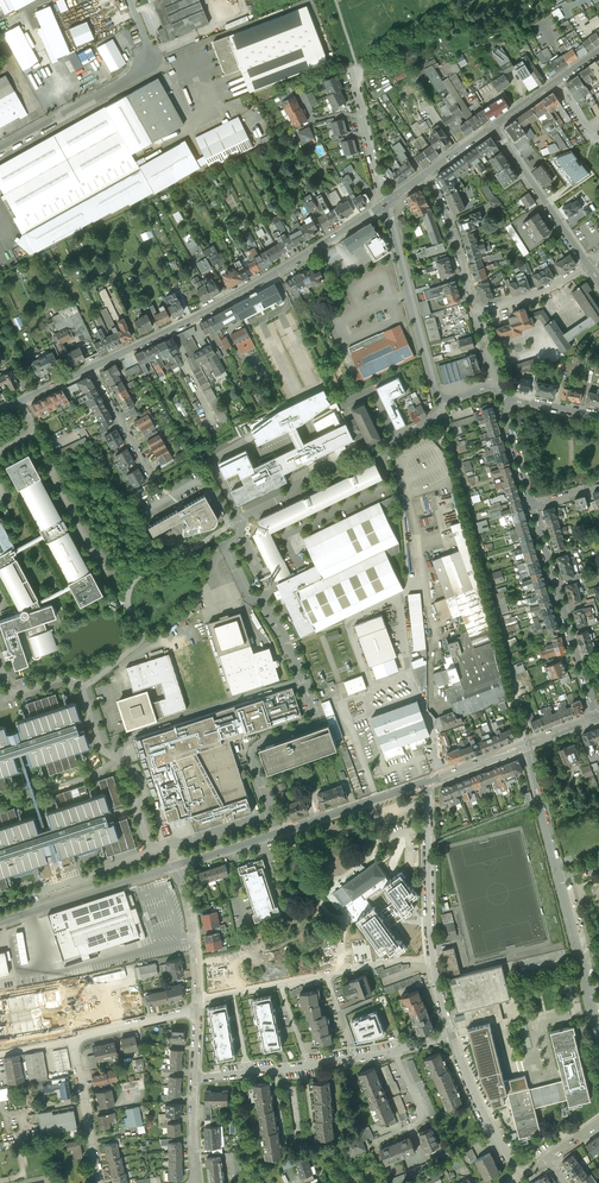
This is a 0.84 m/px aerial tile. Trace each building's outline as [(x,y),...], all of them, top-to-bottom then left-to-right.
[(3,15),(19,6),(16,0),(0,0),(0,8),(3,15)] [(56,0),(60,10),(61,12),(68,9),(64,0),(56,0)] [(148,2),(152,0),(157,13),(163,27),(157,30),(162,42),(175,37),(175,38),(177,38),(177,36),(210,22),(200,0),(148,0),(148,2)] [(67,45),(50,5),(36,11),(42,26),(38,28),(49,53),(48,53),(52,63),(53,63),(52,62),(57,61),(56,58),(53,51),(59,49),(67,45)] [(308,6),(214,41),(220,58),(220,59),(221,61),(222,64),(222,63),(226,75),(242,69),(251,92),(329,62),(308,6)] [(224,24),(226,28),(249,19),(247,15),(224,24)] [(86,21),(69,29),(76,46),(94,38),(90,30),(86,21)] [(23,71),(39,62),(19,25),(3,33),(23,71)] [(582,26),(577,29),(582,37),(584,35),(586,38),(587,38),(589,37),(588,36),(585,32),(585,31),(582,26)] [(588,36),(589,37),(595,46),(598,44),(598,43),(598,37),(595,31),(592,33),(588,36)] [(569,41),(566,36),(561,38),(564,43),(558,48),(562,54),(563,53),(569,63),(569,64),(574,61),(579,58),(573,49),(569,41)] [(579,36),(569,41),(573,49),(582,43),(583,42),(582,41),(579,36)] [(582,41),(583,42),(582,43),(588,51),(591,49),(595,46),(589,37),(587,38),(582,41)] [(112,39),(96,47),(110,72),(118,68),(126,64),(112,39)] [(582,43),(573,49),(579,58),(583,54),(588,51),(582,43)] [(70,52),(67,45),(59,49),(53,51),(56,58),(70,52)] [(541,50),(539,45),(533,48),(536,54),(541,62),(546,58),(541,50)] [(506,53),(501,56),(498,49),(492,52),(505,73),(514,68),(513,66),(506,53)] [(75,71),(83,66),(74,51),(67,55),(70,62),(75,71)] [(534,64),(525,51),(520,54),(523,60),(528,68),(534,64)] [(562,54),(550,62),(557,72),(563,68),(569,64),(569,63),(563,53),(562,54)] [(463,54),(454,58),(456,62),(465,57),(463,54)] [(464,80),(461,82),(455,73),(460,70),(454,58),(447,62),(454,73),(448,77),(460,97),(467,93),(465,88),(467,86),(464,80)] [(528,68),(523,60),(513,66),(514,68),(522,80),(522,79),(531,74),(528,68)] [(463,114),(434,67),(439,64),(438,61),(424,68),(428,75),(443,99),(456,119),(460,126),(463,123),(462,122),(463,121),(460,116),(463,114)] [(596,61),(593,63),(590,66),(598,78),(598,66),(596,61)] [(91,62),(83,66),(85,69),(82,71),(89,85),(93,83),(88,74),(95,71),(91,62)] [(534,64),(528,68),(531,74),(532,74),(538,70),(534,64)] [(590,66),(587,67),(583,70),(580,72),(580,73),(578,74),(578,75),(584,85),(585,84),(587,83),(591,89),(592,88),(598,84),(598,85),(598,79),(598,78),(590,66)] [(424,68),(413,73),(417,80),(428,75),(424,68)] [(538,70),(532,74),(535,79),(541,75),(538,70)] [(504,74),(492,81),(495,87),(498,91),(510,83),(504,74)] [(531,74),(522,79),(529,90),(538,85),(532,74),(531,74)] [(0,78),(0,127),(10,122),(19,117),(20,118),(28,114),(23,107),(5,75),(0,78)] [(337,75),(324,81),(327,88),(340,82),(337,75)] [(535,79),(540,86),(543,84),(546,82),(541,75),(535,79)] [(591,94),(585,84),(584,85),(578,75),(575,77),(572,79),(585,99),(590,107),(593,106),(597,103),(592,95),(591,94)] [(86,90),(86,81),(80,82),(80,77),(68,78),(69,91),(86,90)] [(130,93),(105,107),(131,153),(137,150),(183,124),(164,90),(157,78),(130,93)] [(572,79),(570,81),(566,83),(573,93),(572,94),(578,103),(585,99),(572,79)] [(477,90),(472,80),(467,83),(472,93),(475,97),(476,99),(480,97),(477,90)] [(491,81),(480,89),(483,94),(495,87),(492,81),(491,81)] [(340,82),(327,88),(330,94),(340,89),(340,90),(343,88),(340,82)] [(592,88),(591,89),(587,83),(585,84),(591,94),(594,92),(592,88)] [(340,89),(330,94),(328,95),(331,102),(343,96),(340,90),(340,89)] [(548,96),(543,100),(556,120),(558,123),(562,121),(554,109),(561,104),(553,92),(548,96)] [(294,96),(282,102),(285,108),(297,102),(294,96)] [(343,96),(331,102),(334,108),(338,106),(346,102),(343,96)] [(475,97),(470,101),(472,104),(467,107),(473,116),(483,109),(479,102),(476,99),(475,97)] [(485,108),(483,109),(489,119),(490,120),(500,114),(510,108),(503,97),(485,108)] [(428,98),(420,103),(423,108),(431,103),(428,98)] [(456,119),(443,99),(440,101),(442,104),(440,106),(447,117),(442,119),(446,125),(450,123),(456,119)] [(556,120),(543,100),(537,104),(531,108),(537,116),(545,128),(548,126),(550,129),(555,126),(553,122),(556,120)] [(297,102),(285,108),(288,114),(289,114),(300,108),(297,102)] [(0,165),(0,188),(7,201),(16,217),(13,218),(22,234),(140,169),(136,163),(131,153),(105,107),(71,125),(7,161),(0,165)] [(300,108),(289,114),(292,120),(304,114),(301,108),(300,108)] [(524,113),(516,118),(527,134),(530,138),(534,135),(531,131),(527,125),(525,126),(524,125),(537,116),(531,108),(524,113)] [(473,116),(470,118),(477,128),(482,124),(489,119),(483,109),(473,116)] [(422,118),(417,110),(412,114),(417,122),(422,118)] [(304,114),(292,120),(295,126),(300,124),(307,120),(304,114)] [(239,118),(197,139),(211,168),(253,147),(239,118)] [(335,121),(331,122),(333,129),(346,125),(344,118),(335,121)] [(425,122),(422,118),(417,122),(424,132),(430,128),(426,121),(425,122)] [(463,123),(460,126),(462,129),(466,136),(471,132),(477,128),(470,118),(463,123)] [(511,123),(504,127),(507,132),(508,131),(515,142),(527,134),(516,118),(511,123)] [(460,126),(456,119),(450,123),(452,126),(450,127),(454,134),(458,132),(462,129),(460,126)] [(417,121),(411,125),(418,136),(424,132),(417,121)] [(446,135),(438,124),(431,129),(434,134),(430,137),(437,148),(436,149),(440,154),(447,149),(453,145),(450,140),(448,142),(444,137),(446,135)] [(346,125),(333,129),(335,136),(338,135),(348,132),(346,125)] [(550,129),(548,126),(545,128),(549,133),(555,129),(557,132),(562,128),(559,125),(555,127),(555,126),(550,129)] [(306,129),(299,132),(304,142),(314,137),(309,127),(306,129)] [(570,140),(562,128),(557,132),(552,135),(559,144),(562,150),(573,146),(570,140)] [(406,144),(401,135),(396,138),(399,141),(403,146),(406,144)] [(430,146),(422,135),(416,139),(417,141),(418,141),(422,148),(424,150),(424,151),(431,160),(435,157),(440,154),(436,149),(433,144),(430,146)] [(484,141),(477,146),(483,155),(489,151),(490,154),(493,152),(495,155),(498,153),(497,152),(500,150),(491,137),(484,141)] [(345,140),(341,141),(343,148),(356,145),(354,138),(345,140)] [(416,171),(407,159),(408,158),(403,152),(405,150),(403,146),(399,141),(392,146),(398,155),(397,155),(402,162),(404,164),(400,167),(401,168),(407,178),(411,175),(416,171)] [(418,141),(417,141),(416,142),(415,141),(413,142),(419,150),(422,148),(418,141)] [(555,143),(547,146),(550,155),(561,150),(557,145),(555,143)] [(356,145),(343,148),(345,155),(352,153),(358,152),(356,145)] [(471,151),(464,156),(471,166),(475,164),(480,160),(482,164),(487,161),(483,155),(477,146),(471,151)] [(131,153),(136,163),(142,159),(137,150),(131,153)] [(556,157),(553,159),(559,167),(562,164),(569,173),(566,176),(572,183),(575,180),(576,181),(589,172),(583,162),(580,164),(575,158),(577,156),(571,150),(555,156),(556,157)] [(424,151),(421,153),(420,151),(418,152),(419,154),(415,157),(422,167),(427,164),(431,160),(424,151)] [(495,155),(489,159),(498,172),(509,164),(501,152),(498,153),(495,155)] [(455,162),(450,166),(456,175),(457,176),(469,168),(471,166),(464,156),(460,159),(455,162)] [(480,160),(475,164),(482,175),(486,172),(482,164),(480,160)] [(398,170),(395,172),(395,171),(392,173),(395,177),(399,183),(403,180),(407,178),(401,168),(400,167),(398,163),(394,165),(398,170)] [(546,169),(542,163),(532,171),(536,176),(538,179),(543,186),(557,176),(550,166),(546,169)] [(351,164),(344,169),(348,174),(354,170),(351,164)] [(498,172),(496,173),(504,186),(518,177),(509,164),(498,172)] [(450,166),(437,175),(443,188),(446,194),(447,194),(457,190),(454,184),(451,179),(456,175),(450,166)] [(392,173),(389,168),(386,170),(388,176),(391,179),(395,177),(392,173)] [(469,168),(461,173),(463,177),(469,173),(468,171),(471,169),(469,168)] [(362,194),(356,197),(349,184),(353,182),(351,179),(352,179),(351,176),(350,177),(348,174),(347,175),(346,174),(346,175),(341,179),(344,185),(345,184),(348,191),(358,208),(362,206),(366,204),(367,203),(366,203),(369,201),(370,201),(370,200),(370,199),(367,194),(366,193),(365,193),(362,195),(362,194)] [(460,181),(454,184),(457,190),(457,189),(464,186),(460,181)] [(495,197),(486,184),(481,188),(489,201),(495,197)] [(457,190),(447,194),(449,198),(448,198),(453,208),(454,208),(455,211),(454,211),(455,213),(466,208),(457,189),(457,190)] [(343,203),(335,190),(327,195),(334,208),(341,219),(345,216),(346,217),(349,216),(348,213),(353,210),(348,201),(343,203)] [(414,193),(407,197),(417,216),(422,214),(430,209),(431,209),(422,191),(419,190),(414,193)] [(319,201),(314,192),(305,197),(309,205),(312,211),(313,211),(318,208),(321,210),(323,215),(322,216),(321,215),(318,217),(324,228),(332,223),(319,201)] [(535,202),(529,193),(521,198),(528,207),(535,202)] [(495,197),(489,201),(493,207),(500,202),(496,196),(495,197)] [(334,208),(330,210),(323,199),(319,201),(332,223),(341,219),(334,208)] [(572,203),(571,201),(562,207),(569,217),(578,211),(577,210),(582,207),(577,199),(572,203)] [(589,205),(582,209),(587,215),(596,209),(593,206),(590,207),(589,205)] [(180,209),(174,212),(179,222),(185,218),(180,209)] [(442,243),(430,209),(422,214),(433,246),(431,246),(433,253),(445,249),(443,243),(442,243)] [(471,216),(458,220),(461,233),(473,229),(476,228),(474,222),(482,219),(479,211),(470,214),(471,216)] [(551,231),(539,212),(525,222),(531,231),(530,232),(533,237),(535,236),(538,241),(551,231)] [(295,216),(294,213),(291,214),(296,223),(293,225),(297,231),(291,234),(297,245),(307,239),(301,226),(295,216)] [(290,234),(288,235),(289,237),(287,238),(285,233),(287,232),(277,215),(272,218),(279,230),(289,250),(297,245),(291,234),(290,234)] [(307,222),(301,226),(307,239),(317,233),(314,229),(317,227),(311,215),(305,219),(307,222)] [(404,216),(398,218),(400,227),(401,227),(406,225),(404,216)] [(363,227),(358,230),(353,233),(344,239),(351,250),(367,240),(368,239),(367,237),(377,231),(374,227),(375,227),(374,225),(373,226),(371,223),(371,222),(366,225),(363,227)] [(510,224),(505,227),(524,256),(529,252),(510,224)] [(406,225),(401,227),(402,230),(401,231),(403,234),(402,234),(404,237),(410,234),(408,231),(409,231),(407,228),(408,228),(407,225),(406,225)] [(417,235),(423,233),(420,225),(414,227),(417,235)] [(262,228),(256,231),(260,237),(266,234),(262,228)] [(151,229),(141,233),(143,240),(154,236),(151,229)] [(473,229),(461,233),(465,244),(476,241),(477,241),(473,229)] [(289,250),(279,230),(273,234),(275,238),(278,237),(280,242),(276,245),(281,255),(289,250)] [(377,231),(367,237),(368,239),(367,240),(376,259),(383,255),(389,251),(387,248),(388,247),(385,243),(387,243),(385,240),(383,237),(382,238),(378,231),(377,231)] [(476,241),(465,244),(467,252),(485,247),(484,243),(477,245),(476,241)] [(266,251),(257,256),(256,254),(258,253),(252,242),(247,244),(252,254),(260,269),(273,263),(272,261),(266,251)] [(203,250),(199,244),(190,248),(203,271),(212,266),(203,250)] [(214,244),(203,250),(212,266),(211,264),(217,261),(222,259),(221,258),(214,244)] [(276,245),(266,251),(272,261),(281,255),(276,245)] [(485,247),(467,252),(470,261),(481,257),(480,253),(486,251),(485,247)] [(548,259),(543,250),(540,252),(545,261),(549,259),(548,259)] [(481,257),(470,261),(473,270),(484,267),(482,262),(490,260),(490,261),(502,257),(500,251),(481,257)] [(260,269),(252,254),(249,256),(252,262),(249,263),(254,273),(260,269)] [(577,264),(570,254),(565,258),(563,259),(569,269),(577,264)] [(222,259),(217,261),(221,268),(226,266),(228,265),(224,257),(221,258),(222,259)] [(433,262),(432,262),(433,265),(425,268),(425,269),(426,273),(432,271),(450,266),(449,261),(450,260),(449,258),(448,258),(447,257),(441,259),(436,260),(436,261),(433,262)] [(247,263),(243,265),(240,259),(235,262),(237,266),(244,278),(249,276),(249,277),(252,275),(252,274),(254,273),(249,263),(247,261),(246,262),(247,263)] [(560,261),(556,264),(562,273),(565,272),(569,269),(563,259),(560,261)] [(554,278),(546,262),(541,265),(541,264),(538,266),(541,271),(546,282),(554,278)] [(516,276),(512,263),(508,266),(512,277),(514,277),(515,282),(518,281),(516,276)] [(484,267),(473,270),(476,280),(486,277),(484,269),(492,267),(491,265),(491,264),(487,266),(484,267)] [(237,266),(229,270),(226,266),(221,268),(221,269),(225,278),(227,283),(228,282),(230,287),(244,279),(244,278),(237,266)] [(450,266),(432,271),(433,274),(440,272),(441,278),(452,274),(453,272),(453,270),(451,270),(450,266)] [(312,269),(308,271),(307,271),(306,271),(305,270),(303,271),(302,273),(302,274),(307,284),(308,286),(313,283),(313,285),(316,283),(317,285),(319,284),(318,282),(321,281),(324,279),(320,271),(317,273),(316,271),(314,272),(312,269)] [(506,285),(501,270),(497,273),(494,275),(489,278),(492,282),(498,278),(499,283),(497,283),(498,285),(494,286),(494,284),(491,285),(490,286),(491,289),(501,286),(506,285)] [(538,273),(533,275),(538,286),(541,285),(546,282),(541,271),(538,273)] [(302,274),(296,277),(295,276),(293,277),(293,278),(298,289),(304,286),(307,284),(302,274)] [(526,278),(520,280),(518,275),(516,276),(518,281),(522,292),(527,290),(530,289),(526,278)] [(198,276),(193,279),(205,301),(212,297),(206,284),(205,284),(203,286),(198,276)] [(212,278),(209,279),(207,277),(203,279),(205,284),(206,284),(212,297),(221,292),(216,282),(215,282),(212,278)] [(293,278),(285,282),(287,288),(289,287),(292,293),(294,291),(296,290),(297,292),(296,292),(296,294),(298,298),(301,296),(298,289),(293,278)] [(454,280),(429,288),(424,290),(426,300),(436,297),(441,295),(457,290),(454,280)] [(515,282),(510,284),(513,295),(522,292),(518,281),(515,282)] [(580,286),(579,286),(577,287),(578,288),(572,292),(589,317),(588,317),(593,324),(598,320),(598,309),(588,292),(592,289),(589,285),(587,281),(580,286)] [(489,282),(483,284),(482,283),(478,284),(480,292),(491,289),(490,286),(489,282)] [(234,305),(240,316),(241,319),(244,317),(245,319),(277,303),(278,305),(283,302),(281,298),(282,298),(275,283),(258,292),(257,291),(250,294),(251,296),(234,305)] [(119,319),(105,288),(98,291),(106,307),(113,322),(119,319)] [(491,289),(480,292),(482,301),(493,298),(492,292),(491,289)] [(457,290),(441,295),(442,298),(447,296),(449,304),(460,300),(457,290)] [(178,301),(174,292),(166,296),(167,299),(171,297),(174,303),(168,306),(173,316),(184,311),(181,306),(185,305),(182,300),(179,302),(179,301),(178,301)] [(306,305),(301,296),(298,298),(302,307),(306,305)] [(163,304),(159,306),(160,309),(157,311),(158,312),(156,313),(153,305),(156,304),(154,301),(153,301),(152,300),(147,302),(157,324),(169,318),(163,304)] [(426,300),(419,302),(422,315),(430,313),(426,300)] [(234,305),(220,312),(226,324),(240,316),(234,305)] [(146,314),(142,315),(138,306),(133,309),(137,318),(137,320),(134,321),(140,332),(152,326),(146,314)] [(113,322),(106,307),(101,310),(109,327),(110,326),(114,333),(109,335),(114,345),(122,341),(113,322)] [(525,307),(514,311),(515,315),(509,317),(511,323),(497,328),(498,332),(500,336),(510,333),(511,336),(522,333),(521,329),(534,324),(532,317),(529,318),(525,307)] [(566,336),(554,318),(552,319),(551,318),(549,320),(542,309),(539,311),(547,322),(543,325),(561,352),(572,345),(568,340),(566,336)] [(92,340),(79,312),(55,323),(59,332),(55,334),(56,336),(54,338),(57,345),(76,335),(81,346),(87,357),(98,352),(92,340)] [(220,312),(210,318),(219,335),(222,333),(223,332),(220,328),(226,324),(220,312)] [(100,316),(96,318),(98,324),(100,323),(102,328),(105,326),(100,316)] [(435,316),(424,318),(427,330),(438,327),(435,316)] [(119,319),(113,322),(122,341),(131,337),(123,318),(119,319)] [(210,318),(200,323),(205,334),(210,331),(211,332),(218,345),(223,343),(219,335),(210,318)] [(386,338),(384,338),(382,333),(365,341),(367,346),(351,353),(361,374),(354,377),(357,383),(415,357),(400,325),(383,333),(386,338)] [(582,325),(566,336),(568,340),(585,329),(582,325)] [(216,381),(211,372),(214,371),(215,370),(203,349),(200,351),(191,334),(195,332),(194,327),(195,326),(194,326),(182,332),(210,384),(216,381)] [(246,327),(232,334),(231,334),(236,344),(238,343),(241,347),(245,345),(248,350),(255,346),(246,327)] [(438,327),(427,330),(430,341),(440,338),(438,327)] [(109,335),(105,337),(101,328),(97,330),(98,332),(101,339),(106,349),(114,345),(109,335)] [(210,384),(182,332),(177,335),(182,345),(183,344),(190,358),(187,359),(220,422),(228,418),(210,384)] [(226,336),(224,337),(222,333),(219,335),(223,343),(224,345),(226,349),(232,346),(226,336)] [(472,336),(449,343),(451,350),(461,347),(462,350),(475,346),(472,336)] [(172,337),(164,341),(177,363),(180,361),(181,361),(176,354),(175,353),(174,351),(179,349),(172,337)] [(98,341),(96,342),(95,339),(92,340),(98,352),(106,349),(101,339),(98,341)] [(164,341),(156,344),(162,355),(162,356),(164,355),(167,353),(168,355),(167,356),(171,362),(169,364),(172,370),(178,366),(177,363),(164,341)] [(59,356),(53,343),(49,345),(55,358),(59,356)] [(162,355),(156,344),(149,348),(155,357),(158,356),(160,354),(161,356),(162,355)] [(213,347),(212,345),(203,349),(215,370),(214,371),(216,376),(226,371),(220,361),(219,358),(213,347)] [(81,346),(67,352),(64,347),(62,347),(59,349),(67,367),(87,357),(81,346)] [(223,356),(217,346),(214,347),(213,347),(219,358),(223,356)] [(149,348),(143,350),(148,360),(150,359),(160,377),(164,374),(155,357),(149,348)] [(143,350),(134,355),(139,364),(143,362),(148,360),(143,350)] [(51,352),(41,357),(48,371),(53,368),(52,366),(57,364),(51,352)] [(467,357),(438,365),(444,384),(466,377),(466,375),(480,371),(478,363),(475,354),(467,356),(467,357)] [(160,360),(158,356),(155,357),(164,373),(167,372),(164,366),(161,360),(160,360)] [(41,357),(31,362),(34,368),(35,371),(37,374),(42,371),(43,374),(48,371),(41,357)] [(531,359),(512,363),(513,371),(532,367),(531,359)] [(143,362),(139,364),(145,374),(148,372),(143,362)] [(33,368),(30,364),(27,366),(30,373),(35,371),(34,368),(33,368)] [(138,364),(125,370),(128,376),(141,369),(138,364)] [(115,365),(103,371),(102,372),(110,386),(120,381),(120,380),(117,374),(119,373),(115,365)] [(4,372),(5,373),(2,375),(1,372),(0,373),(0,381),(3,387),(8,385),(10,389),(18,385),(16,380),(14,376),(11,370),(10,371),(9,370),(4,372)] [(398,376),(377,386),(398,429),(408,424),(396,400),(393,401),(392,397),(404,391),(398,376)] [(87,377),(78,382),(79,385),(83,391),(94,386),(89,378),(87,377)] [(521,379),(518,378),(516,388),(519,389),(519,390),(529,392),(530,384),(531,380),(521,378),(521,379)] [(120,381),(110,386),(114,393),(124,388),(123,386),(120,381)] [(78,382),(62,389),(67,398),(75,395),(72,391),(78,389),(78,385),(79,385),(78,382)] [(547,384),(538,382),(536,391),(545,393),(547,384)] [(124,388),(114,393),(118,401),(128,395),(125,390),(132,386),(131,384),(124,388)] [(556,386),(547,384),(545,393),(554,395),(556,387),(556,386)] [(83,391),(84,393),(85,392),(87,395),(85,395),(78,399),(80,402),(85,400),(98,393),(94,386),(83,391)] [(573,389),(564,387),(562,398),(571,400),(573,389)] [(141,388),(136,391),(140,398),(145,396),(141,388)] [(250,430),(258,445),(288,428),(290,431),(295,429),(295,427),(305,421),(331,402),(324,388),(282,408),(250,430)] [(40,400),(32,404),(38,416),(42,414),(42,413),(47,410),(48,411),(57,407),(57,406),(62,403),(63,404),(69,401),(62,389),(55,393),(40,400)] [(582,391),(573,389),(571,400),(580,402),(582,391)] [(597,394),(588,392),(586,403),(595,404),(597,394)] [(98,393),(85,400),(89,407),(102,400),(98,393)] [(128,395),(118,401),(122,408),(123,408),(124,411),(127,409),(133,406),(134,405),(128,395)] [(421,403),(418,396),(413,398),(413,399),(411,400),(414,404),(422,418),(427,415),(424,408),(428,406),(425,401),(421,403)] [(102,400),(89,407),(90,409),(92,408),(95,413),(96,415),(107,409),(106,409),(107,409),(102,400)] [(414,404),(411,400),(410,401),(407,402),(407,405),(416,421),(422,418),(414,404)] [(467,400),(462,402),(465,408),(470,406),(467,400)] [(331,409),(314,419),(315,421),(314,422),(318,431),(319,430),(321,434),(341,425),(339,420),(341,419),(337,412),(340,410),(337,402),(329,406),(331,409)] [(373,419),(365,402),(352,408),(356,417),(346,422),(355,440),(361,437),(361,436),(364,434),(369,445),(383,438),(375,422),(375,421),(373,419)] [(489,404),(480,406),(481,411),(483,411),(483,414),(482,415),(479,416),(475,417),(476,421),(495,415),(493,406),(490,407),(489,404)] [(133,406),(127,409),(130,415),(136,412),(133,406)] [(182,406),(177,408),(182,416),(187,414),(182,406)] [(107,409),(96,415),(99,421),(110,415),(107,409)] [(148,409),(139,414),(141,417),(147,414),(150,412),(148,409)] [(141,417),(136,420),(136,421),(138,425),(136,426),(138,428),(151,420),(148,414),(147,414),(141,417)] [(99,421),(98,422),(101,428),(105,426),(113,421),(110,415),(99,421)] [(474,415),(451,422),(453,428),(476,421),(475,417),(474,415)] [(476,421),(477,424),(486,422),(487,427),(498,424),(495,415),(476,421)] [(151,420),(138,428),(139,430),(141,429),(143,434),(155,427),(151,421),(152,421),(151,420)] [(321,434),(283,453),(291,471),(338,448),(355,440),(346,422),(341,425),(321,434)] [(487,427),(486,427),(487,430),(488,430),(489,432),(480,435),(481,438),(500,433),(498,424),(487,427)] [(108,433),(104,436),(108,442),(119,435),(116,429),(108,433)] [(157,431),(145,437),(147,440),(159,434),(157,431)] [(500,433),(481,438),(482,441),(486,439),(488,446),(487,446),(487,447),(493,445),(503,442),(500,433)] [(147,440),(147,441),(150,446),(150,447),(162,440),(159,434),(147,440)] [(119,435),(108,442),(111,449),(116,446),(123,442),(119,435)] [(85,437),(57,450),(60,456),(88,443),(85,437)] [(162,440),(150,447),(151,447),(154,452),(154,453),(166,446),(165,446),(162,440)] [(503,442),(493,445),(494,449),(489,451),(489,449),(487,449),(486,448),(485,448),(486,452),(487,455),(505,449),(503,442)] [(88,444),(66,454),(68,459),(90,449),(88,444)] [(166,446),(154,453),(157,458),(157,459),(158,459),(160,464),(164,462),(172,458),(169,452),(166,446)] [(119,452),(115,455),(119,461),(130,455),(127,448),(119,452)] [(487,455),(486,455),(488,461),(494,459),(495,463),(498,462),(508,459),(505,449),(487,455)] [(254,466),(249,455),(240,459),(238,454),(219,462),(239,503),(287,480),(284,474),(291,471),(283,453),(276,456),(274,452),(258,460),(260,464),(254,466)] [(59,518),(38,478),(40,477),(28,454),(5,465),(17,489),(20,487),(41,528),(58,519),(59,518)] [(130,455),(119,461),(122,468),(127,466),(134,461),(130,455)] [(508,459),(498,462),(498,465),(494,466),(495,469),(510,465),(508,459)] [(470,460),(463,462),(465,470),(472,468),(470,460)] [(350,475),(259,519),(262,525),(260,526),(259,528),(259,529),(260,530),(254,533),(276,580),(278,579),(291,573),(271,532),(271,531),(382,478),(375,464),(350,475)] [(495,469),(491,471),(492,476),(501,474),(502,477),(513,474),(510,465),(495,469)] [(130,472),(126,474),(130,481),(141,474),(138,467),(130,472)] [(141,474),(130,481),(133,487),(138,485),(145,480),(141,474)] [(513,474),(502,477),(503,481),(505,487),(515,483),(513,474)] [(478,475),(467,478),(470,485),(480,481),(478,475)] [(503,481),(495,483),(497,489),(499,488),(505,487),(503,481)] [(515,483),(505,487),(507,493),(517,490),(515,483)] [(505,487),(499,488),(500,490),(495,491),(497,496),(507,493),(505,487)] [(517,490),(507,493),(507,495),(510,503),(520,500),(517,490)] [(497,496),(489,498),(492,508),(498,506),(496,501),(495,502),(494,501),(506,497),(505,496),(507,495),(507,493),(497,496)] [(154,523),(147,527),(152,534),(159,530),(183,517),(187,523),(183,526),(182,534),(209,527),(212,526),(216,523),(216,518),(215,515),(203,494),(154,523)] [(452,494),(438,498),(444,520),(458,516),(452,494)] [(394,495),(304,538),(317,564),(308,568),(307,565),(297,570),(299,573),(296,574),(294,571),(291,573),(278,579),(279,582),(278,583),(280,588),(276,592),(276,594),(276,595),(276,596),(277,597),(278,598),(280,598),(281,605),(284,604),(284,601),(286,600),(290,609),(295,619),(293,620),(300,635),(315,628),(316,631),(317,631),(316,631),(404,589),(388,557),(400,551),(399,542),(383,508),(395,503),(394,495)] [(585,495),(575,498),(578,509),(582,508),(583,510),(589,508),(587,503),(585,495)] [(511,508),(501,511),(502,515),(504,514),(523,509),(520,500),(510,503),(511,508)] [(554,507),(543,510),(546,519),(562,515),(561,511),(555,513),(554,507)] [(523,509),(504,514),(505,517),(506,518),(510,516),(510,515),(511,515),(511,516),(512,516),(513,516),(515,522),(526,518),(523,509)] [(562,515),(546,519),(548,526),(558,523),(557,519),(563,518),(562,515)] [(10,549),(11,548),(11,547),(14,546),(13,545),(0,522),(2,521),(0,516),(0,554),(10,549)] [(526,518),(515,522),(516,528),(515,528),(515,529),(514,530),(514,529),(509,530),(510,534),(529,529),(527,523),(528,522),(527,520),(526,519),(526,518)] [(88,571),(66,531),(65,531),(64,529),(67,528),(63,519),(59,521),(58,519),(41,528),(39,529),(46,542),(48,541),(69,581),(67,582),(68,585),(70,588),(79,606),(102,593),(90,570),(88,571)] [(479,583),(462,521),(451,525),(473,588),(446,597),(453,616),(462,613),(468,630),(447,638),(448,643),(451,653),(445,655),(449,667),(448,668),(454,686),(446,689),(455,711),(459,709),(461,716),(507,698),(502,678),(495,653),(495,651),(479,583)] [(477,524),(479,532),(489,529),(486,521),(477,524)] [(558,523),(548,526),(550,534),(566,529),(565,526),(560,528),(558,523)] [(529,529),(510,534),(512,538),(516,536),(517,535),(517,536),(518,536),(519,536),(521,542),(532,539),(529,529)] [(566,529),(550,534),(553,541),(563,538),(562,534),(567,533),(566,529)] [(563,538),(553,541),(555,551),(566,548),(563,538)] [(532,539),(521,542),(522,548),(521,548),(521,549),(521,550),(520,550),(520,549),(514,551),(515,554),(535,549),(533,543),(534,542),(533,540),(532,539)] [(149,541),(139,546),(145,556),(155,551),(149,541)] [(16,557),(15,558),(12,554),(15,552),(14,549),(11,550),(10,549),(0,554),(0,572),(19,608),(21,607),(21,609),(20,609),(20,611),(19,612),(19,613),(0,620),(0,626),(8,650),(10,650),(10,652),(7,653),(8,656),(11,655),(12,657),(11,658),(14,668),(19,666),(19,667),(23,666),(23,665),(28,663),(26,658),(32,656),(33,657),(34,658),(36,658),(38,658),(39,657),(40,656),(41,654),(41,653),(47,650),(47,649),(52,647),(52,646),(55,645),(49,629),(47,630),(43,620),(56,616),(54,611),(55,611),(53,607),(53,608),(51,603),(40,606),(39,604),(70,588),(68,585),(37,601),(36,599),(38,598),(16,557)] [(535,549),(515,554),(517,558),(522,557),(522,556),(523,555),(523,556),(524,557),(525,556),(527,562),(538,559),(535,549)] [(568,554),(557,557),(560,568),(577,563),(574,556),(569,558),(568,554)] [(538,559),(527,562),(529,568),(540,565),(538,559)] [(577,563),(560,568),(564,579),(572,576),(574,576),(573,574),(578,573),(577,570),(578,570),(577,563)] [(523,570),(520,571),(521,577),(524,576),(531,574),(542,571),(540,565),(529,568),(523,570)] [(542,571),(531,574),(532,578),(533,582),(544,579),(542,571)] [(258,575),(254,577),(250,582),(253,586),(258,586),(263,584),(258,575)] [(532,578),(525,580),(524,576),(521,577),(523,585),(533,582),(532,578)] [(533,582),(523,585),(524,588),(534,585),(535,588),(546,585),(544,579),(533,582)] [(576,583),(566,586),(568,595),(578,592),(578,589),(576,583)] [(533,592),(526,594),(527,598),(548,592),(546,585),(535,588),(536,592),(533,592)] [(578,592),(568,595),(571,604),(581,601),(579,594),(584,593),(583,590),(578,592)] [(421,592),(408,594),(410,612),(422,611),(421,592)] [(527,598),(522,600),(523,603),(536,599),(538,597),(539,602),(550,599),(548,592),(527,598)] [(508,607),(505,597),(504,593),(497,595),(501,609),(508,607)] [(441,606),(438,596),(429,597),(432,626),(444,630),(448,623),(442,620),(442,614),(441,606)] [(550,599),(539,602),(540,605),(530,608),(531,611),(552,605),(550,599)] [(552,605),(531,611),(532,614),(541,612),(542,610),(543,614),(553,611),(552,605)] [(585,607),(573,611),(575,618),(586,615),(592,614),(593,613),(591,606),(585,607)] [(254,652),(251,644),(252,644),(251,643),(254,642),(252,636),(249,637),(241,611),(229,615),(229,613),(220,616),(221,618),(209,622),(219,655),(232,694),(280,679),(276,666),(279,665),(277,659),(274,660),(270,647),(254,652)] [(254,611),(250,613),(258,628),(262,626),(254,611)] [(422,611),(410,612),(414,650),(420,649),(419,640),(425,639),(422,611)] [(543,614),(538,616),(539,619),(544,617),(545,620),(555,617),(553,611),(543,614)] [(586,615),(575,618),(578,626),(588,623),(587,618),(586,615)] [(555,617),(545,620),(546,623),(541,625),(542,628),(543,628),(557,624),(555,617)] [(364,623),(352,627),(372,681),(384,677),(364,623)] [(557,624),(543,628),(544,631),(546,637),(547,637),(557,634),(558,634),(557,630),(560,629),(558,623),(557,624)] [(537,630),(535,631),(537,635),(538,638),(541,637),(539,633),(544,631),(543,628),(542,628),(537,630)] [(338,630),(326,634),(328,639),(339,635),(338,630)] [(588,630),(577,634),(580,643),(591,639),(588,630)] [(547,637),(546,637),(540,639),(541,642),(548,640),(549,643),(545,644),(547,648),(550,647),(563,643),(562,639),(563,639),(561,635),(558,636),(557,634),(547,637)] [(591,639),(580,643),(582,652),(593,649),(591,639)] [(563,643),(550,647),(547,648),(540,651),(540,653),(542,658),(543,659),(547,657),(548,656),(548,655),(551,653),(551,654),(553,655),(566,651),(565,647),(564,647),(563,643)] [(169,653),(126,667),(134,691),(141,688),(161,682),(166,697),(151,702),(147,691),(142,692),(135,695),(119,700),(128,728),(156,719),(156,718),(187,708),(169,653)] [(556,662),(546,666),(547,668),(549,675),(550,675),(551,678),(561,674),(567,672),(562,659),(556,662)] [(522,660),(514,664),(517,672),(525,669),(522,660)] [(527,669),(520,672),(527,691),(533,689),(529,679),(530,678),(527,669)] [(362,675),(344,681),(349,694),(367,688),(362,675)] [(562,677),(560,678),(562,684),(571,680),(569,675),(562,677)] [(260,697),(172,726),(170,722),(163,724),(164,726),(161,727),(160,725),(159,726),(160,729),(136,737),(135,738),(141,757),(142,757),(147,755),(168,821),(169,822),(189,816),(189,817),(192,816),(193,817),(192,817),(196,829),(225,820),(224,819),(230,817),(235,816),(253,810),(249,799),(248,799),(248,798),(248,797),(230,739),(302,716),(302,715),(293,687),(293,686),(273,693),(272,689),(264,692),(265,693),(263,694),(262,692),(259,693),(260,697)] [(26,702),(30,716),(0,726),(0,790),(7,787),(3,773),(22,767),(25,766),(44,760),(49,774),(78,764),(74,750),(88,746),(83,730),(77,732),(76,728),(73,719),(79,717),(74,702),(60,707),(55,692),(26,702)] [(570,706),(566,707),(565,703),(566,702),(565,699),(560,701),(567,719),(574,716),(570,706)] [(581,699),(574,701),(573,699),(568,701),(570,706),(574,716),(584,712),(582,706),(583,706),(581,699)] [(343,736),(330,700),(322,703),(329,723),(335,739),(343,736)] [(417,701),(372,717),(387,758),(405,751),(404,749),(412,746),(410,741),(424,736),(429,734),(417,701)] [(505,701),(498,704),(501,710),(507,708),(505,701)] [(567,719),(560,701),(555,703),(556,706),(558,706),(560,710),(556,712),(560,722),(567,719)] [(556,712),(552,713),(550,709),(552,708),(551,705),(545,707),(552,725),(560,722),(556,712)] [(552,725),(545,707),(540,709),(541,712),(543,711),(545,716),(541,717),(545,727),(552,725)] [(455,711),(435,718),(435,719),(437,724),(436,724),(439,730),(463,721),(461,716),(459,709),(455,711)] [(541,717),(535,719),(532,711),(528,713),(533,726),(535,731),(545,727),(541,717)] [(329,723),(260,747),(265,762),(269,772),(338,748),(335,739),(329,723)] [(499,726),(498,725),(495,726),(495,727),(494,727),(494,729),(496,728),(498,734),(494,736),(498,746),(505,743),(499,726)] [(508,729),(503,731),(503,730),(504,729),(503,725),(499,726),(505,743),(513,740),(512,736),(514,736),(511,727),(507,729),(508,729)] [(592,731),(582,734),(586,744),(589,750),(593,749),(590,742),(595,740),(592,731)] [(445,732),(440,734),(443,744),(449,741),(445,732)] [(494,736),(490,737),(489,733),(489,732),(485,734),(491,748),(498,746),(494,736)] [(485,734),(482,735),(484,740),(480,741),(483,751),(491,748),(485,734)] [(424,736),(410,741),(412,746),(413,748),(417,747),(416,744),(421,743),(426,741),(424,736)] [(480,741),(476,743),(474,738),(470,739),(472,744),(476,754),(483,751),(480,741)] [(449,741),(443,744),(447,752),(448,756),(446,757),(447,761),(449,760),(451,764),(463,759),(459,749),(459,748),(451,751),(449,746),(451,746),(449,741)] [(569,745),(559,749),(566,767),(581,761),(574,742),(569,745)] [(346,744),(339,746),(357,796),(364,794),(346,744)] [(469,746),(466,747),(469,757),(476,754),(472,744),(469,746)] [(459,749),(463,759),(469,757),(466,747),(462,748),(459,749)] [(517,760),(511,762),(514,773),(518,771),(518,772),(523,771),(519,761),(519,760),(519,759),(518,759),(517,760)] [(588,761),(581,763),(583,767),(581,767),(585,777),(587,776),(591,785),(597,783),(588,761)] [(511,762),(501,766),(504,776),(512,774),(512,775),(515,774),(514,773),(511,762)] [(25,766),(22,767),(30,791),(37,815),(40,814),(33,791),(25,766)] [(501,766),(498,767),(496,766),(495,767),(494,769),(493,769),(500,786),(501,786),(505,785),(504,781),(502,782),(501,779),(500,778),(503,776),(504,778),(505,777),(504,776),(501,766)] [(493,769),(486,772),(490,783),(491,783),(491,781),(494,780),(496,784),(494,785),(495,789),(496,788),(500,787),(500,786),(493,769)] [(486,772),(479,775),(485,792),(487,792),(491,790),(489,787),(488,787),(486,783),(489,782),(489,783),(490,783),(486,772)] [(62,791),(56,793),(55,793),(56,794),(58,800),(57,800),(58,801),(59,806),(60,808),(54,810),(54,809),(53,810),(47,812),(40,814),(37,815),(32,817),(26,819),(25,819),(24,819),(25,819),(18,821),(18,819),(16,815),(16,814),(14,808),(14,807),(13,807),(7,809),(6,809),(0,811),(0,890),(1,890),(2,890),(1,890),(8,888),(9,888),(8,887),(6,881),(6,880),(5,875),(4,873),(10,871),(11,873),(12,875),(15,877),(32,872),(33,868),(33,866),(32,864),(38,862),(39,862),(40,862),(39,862),(46,860),(61,855),(67,853),(68,853),(74,851),(74,853),(75,853),(75,855),(79,857),(95,852),(97,848),(96,846),(97,846),(96,843),(102,842),(103,844),(104,848),(104,849),(105,849),(106,855),(107,856),(108,856),(108,855),(114,853),(114,854),(115,853),(121,851),(122,851),(128,849),(129,849),(135,847),(136,847),(136,846),(135,846),(133,840),(134,840),(133,838),(133,839),(131,833),(131,832),(131,831),(129,826),(129,825),(129,824),(128,824),(126,818),(127,818),(126,817),(125,817),(126,818),(120,820),(119,819),(118,820),(119,820),(113,822),(112,822),(111,822),(112,823),(107,824),(107,823),(107,824),(105,818),(102,810),(103,810),(107,808),(107,809),(108,809),(108,808),(114,806),(114,807),(115,806),(121,804),(122,804),(122,803),(120,797),(120,796),(119,796),(118,790),(117,789),(115,783),(115,782),(113,776),(113,775),(112,775),(106,777),(105,777),(105,778),(99,780),(99,779),(98,780),(98,781),(100,787),(100,788),(102,794),(96,796),(95,796),(89,798),(88,796),(87,792),(87,791),(85,785),(84,784),(83,784),(84,785),(78,787),(77,786),(76,786),(76,787),(70,789),(70,788),(69,789),(63,791),(62,791)] [(479,775),(471,777),(475,787),(478,786),(479,786),(481,790),(479,791),(480,794),(484,793),(485,792),(479,775)] [(471,777),(464,780),(470,798),(475,796),(474,793),(472,793),(471,789),(475,787),(471,777)] [(314,780),(306,782),(308,789),(316,786),(314,780)] [(470,798),(464,780),(456,783),(460,793),(464,791),(466,796),(464,796),(465,800),(470,798)] [(281,783),(273,786),(276,792),(283,789),(281,783)] [(451,785),(449,786),(455,803),(457,803),(460,802),(459,798),(457,799),(456,794),(460,793),(456,783),(453,784),(452,784),(451,784),(451,785)] [(341,785),(330,789),(334,802),(348,797),(346,791),(344,792),(341,785)] [(444,787),(443,786),(442,787),(441,789),(440,789),(441,803),(447,800),(446,799),(451,797),(454,807),(453,808),(455,812),(458,810),(458,809),(455,803),(449,786),(444,787)] [(330,789),(318,793),(321,800),(319,801),(321,807),(334,802),(330,789)] [(530,791),(522,794),(525,802),(532,799),(530,791)] [(300,801),(300,800),(295,801),(299,814),(308,811),(307,807),(309,806),(307,801),(305,802),(304,800),(300,801)] [(295,801),(291,803),(291,804),(287,806),(288,808),(286,809),(287,813),(289,813),(291,817),(299,814),(295,801)] [(247,863),(238,866),(240,874),(243,873),(256,912),(253,913),(256,921),(265,918),(264,917),(271,914),(272,916),(281,913),(278,905),(276,906),(263,867),(265,866),(263,858),(254,861),(255,864),(248,866),(247,863)] [(233,861),(226,864),(228,870),(235,868),(233,861)] [(390,881),(386,876),(375,862),(343,885),(344,886),(343,887),(341,884),(339,886),(341,889),(336,892),(344,903),(348,907),(347,908),(354,917),(352,918),(354,921),(357,919),(373,907),(366,898),(375,892),(377,894),(385,888),(384,885),(390,881)] [(222,865),(202,872),(202,871),(199,872),(202,882),(211,880),(210,880),(221,876),(229,874),(228,870),(226,864),(222,865)] [(395,901),(379,913),(374,906),(373,907),(357,919),(377,946),(376,947),(381,954),(388,949),(390,953),(395,949),(398,953),(406,947),(401,940),(400,941),(389,927),(404,916),(404,917),(413,911),(410,907),(414,904),(412,900),(418,895),(413,888),(412,888),(404,877),(405,876),(402,871),(397,875),(393,877),(390,872),(386,876),(390,881),(384,885),(385,888),(395,901)] [(124,890),(48,914),(63,959),(79,954),(138,934),(130,910),(124,890)] [(212,912),(203,914),(204,921),(218,918),(217,911),(212,912)] [(218,918),(204,921),(205,928),(215,926),(220,925),(218,918)] [(452,923),(443,925),(447,938),(455,936),(452,923)] [(21,961),(21,964),(28,963),(27,960),(26,954),(25,949),(24,939),(23,934),(22,931),(15,932),(16,935),(17,941),(19,950),(19,955),(21,961)] [(216,933),(205,936),(206,942),(221,939),(220,933),(216,933)] [(221,939),(206,942),(208,949),(217,947),(222,946),(221,939)] [(454,947),(443,949),(449,973),(450,977),(461,974),(454,947)] [(9,973),(6,960),(11,959),(9,950),(4,951),(0,952),(0,975),(9,973)] [(180,958),(166,961),(166,964),(168,970),(169,977),(176,975),(182,974),(180,965),(182,965),(180,958)] [(155,963),(138,967),(141,979),(145,978),(145,977),(158,974),(155,963)] [(383,966),(377,968),(380,978),(404,969),(403,968),(410,967),(409,963),(402,964),(401,963),(384,969),(383,966)] [(450,977),(449,977),(458,1011),(464,1009),(468,1027),(490,1021),(503,1018),(499,1001),(510,998),(509,990),(502,964),(501,964),(461,974),(450,977)] [(84,980),(107,977),(107,971),(84,974),(84,980)] [(366,974),(359,976),(358,973),(354,974),(355,978),(350,980),(351,981),(344,984),(348,996),(355,993),(356,996),(360,994),(360,996),(372,991),(366,974)] [(414,976),(384,987),(386,994),(399,989),(406,986),(416,983),(422,980),(420,973),(414,976)] [(82,1016),(77,980),(0,991),(0,1028),(82,1016)] [(178,984),(171,985),(172,988),(165,990),(167,1001),(168,1001),(183,998),(181,992),(182,991),(181,983),(178,984)] [(406,986),(399,989),(401,995),(405,994),(404,993),(408,992),(406,986)] [(165,990),(145,995),(145,996),(148,1006),(153,1004),(153,1005),(158,1004),(158,1003),(167,1001),(165,990)] [(317,990),(300,992),(302,1007),(306,1006),(307,1013),(307,1017),(310,1017),(322,1015),(320,1003),(319,1003),(317,990)] [(419,990),(409,994),(408,992),(404,993),(405,994),(401,995),(402,998),(400,999),(402,1005),(404,1004),(406,1009),(409,1008),(410,1011),(426,1006),(425,1005),(423,999),(424,998),(423,995),(421,996),(419,990)] [(260,1024),(277,1021),(275,1013),(276,1013),(276,1008),(274,1009),(271,995),(255,998),(256,1002),(254,1002),(256,1013),(258,1012),(260,1024)] [(215,1033),(231,1030),(230,1021),(231,1021),(231,1017),(229,1017),(227,1004),(211,1007),(211,1011),(210,1011),(212,1022),(213,1021),(215,1029),(214,1030),(215,1033)] [(426,1006),(410,1011),(419,1034),(434,1028),(426,1005),(425,1005),(426,1006)] [(377,1010),(351,1020),(359,1040),(373,1037),(385,1033),(377,1010)] [(322,1015),(310,1017),(311,1023),(312,1023),(314,1036),(315,1036),(316,1043),(332,1040),(331,1031),(329,1031),(328,1021),(327,1021),(326,1015),(322,1015)] [(277,1021),(260,1024),(261,1028),(262,1027),(264,1036),(262,1036),(264,1046),(266,1046),(266,1049),(283,1046),(280,1034),(281,1033),(281,1029),(279,1029),(277,1021)] [(468,1027),(470,1033),(491,1028),(490,1021),(468,1027)] [(563,1079),(530,1087),(530,1086),(529,1087),(520,1089),(517,1090),(517,1089),(508,1092),(519,1136),(519,1137),(541,1131),(534,1106),(568,1098),(569,1103),(569,1104),(578,1101),(580,1101),(581,1100),(591,1098),(590,1098),(574,1031),(576,1031),(575,1030),(575,1031),(574,1025),(551,1031),(561,1069),(560,1070),(561,1070),(563,1079)] [(491,1028),(470,1033),(481,1077),(494,1105),(504,1102),(502,1093),(507,1092),(504,1080),(491,1028)] [(184,1030),(171,1029),(170,1036),(170,1041),(171,1041),(176,1041),(176,1040),(183,1040),(183,1042),(184,1030)] [(231,1030),(215,1033),(215,1036),(214,1036),(214,1037),(215,1037),(217,1045),(216,1045),(218,1056),(219,1055),(220,1059),(236,1056),(233,1042),(235,1042),(234,1038),(233,1038),(231,1030)] [(135,1036),(121,1039),(123,1051),(137,1048),(135,1036)] [(114,1042),(92,1047),(94,1054),(96,1060),(117,1055),(114,1042)] [(72,1068),(68,1047),(52,1049),(56,1071),(72,1068)] [(183,1049),(170,1049),(171,1049),(171,1053),(170,1053),(170,1058),(182,1059),(182,1055),(183,1049)] [(42,1050),(24,1054),(25,1059),(28,1073),(30,1082),(48,1079),(42,1050)] [(440,1051),(424,1058),(432,1076),(433,1075),(448,1069),(445,1062),(446,1062),(445,1058),(443,1059),(440,1051)] [(94,1054),(87,1056),(90,1070),(97,1068),(96,1060),(94,1054)] [(19,1055),(3,1058),(8,1082),(23,1079),(22,1074),(28,1073),(25,1059),(20,1060),(19,1055)] [(182,1059),(170,1058),(169,1063),(166,1063),(165,1064),(165,1068),(169,1068),(174,1068),(182,1069),(182,1063),(181,1063),(182,1059)] [(422,1080),(413,1059),(406,1062),(415,1082),(416,1082),(422,1080)] [(388,1064),(381,1067),(388,1084),(389,1083),(395,1081),(388,1064)] [(375,1066),(359,1073),(366,1091),(368,1090),(382,1084),(375,1066)] [(448,1069),(433,1075),(439,1089),(441,1088),(454,1082),(449,1068),(448,1069)] [(115,1069),(91,1075),(92,1080),(93,1084),(93,1085),(117,1079),(115,1069)] [(504,1080),(507,1092),(508,1092),(517,1089),(517,1090),(520,1089),(529,1087),(525,1074),(504,1080)] [(174,1076),(169,1075),(169,1076),(170,1076),(169,1080),(168,1080),(168,1085),(180,1086),(180,1082),(181,1082),(181,1076),(174,1076)] [(65,1076),(51,1078),(52,1082),(48,1083),(49,1086),(44,1087),(44,1092),(53,1090),(53,1088),(59,1087),(61,1098),(69,1096),(69,1094),(68,1093),(66,1081),(66,1079),(65,1076)] [(144,1078),(121,1083),(123,1090),(138,1087),(139,1089),(144,1088),(144,1078)] [(422,1080),(416,1082),(422,1096),(428,1093),(423,1079),(422,1080)] [(329,1080),(315,1082),(315,1085),(314,1085),(315,1098),(317,1098),(317,1101),(331,1099),(332,1099),(329,1080)] [(395,1081),(389,1083),(393,1093),(400,1091),(396,1081),(395,1081)] [(270,1082),(249,1084),(250,1091),(252,1091),(253,1099),(259,1099),(260,1105),(257,1106),(258,1111),(261,1110),(273,1108),(272,1097),(273,1096),(273,1093),(271,1094),(270,1082)] [(454,1082),(441,1088),(442,1091),(441,1092),(446,1105),(448,1105),(449,1107),(462,1101),(459,1094),(460,1093),(459,1090),(458,1091),(454,1082)] [(382,1084),(368,1090),(373,1103),(374,1104),(387,1098),(385,1093),(384,1089),(382,1085),(382,1084)] [(180,1086),(168,1085),(168,1091),(169,1091),(168,1095),(173,1095),(180,1096),(180,1090),(180,1086)] [(0,1088),(0,1100),(9,1099),(7,1087),(0,1088)] [(111,1088),(96,1091),(98,1107),(114,1104),(111,1088)] [(223,1091),(211,1092),(211,1090),(206,1090),(206,1105),(211,1105),(211,1108),(212,1108),(212,1119),(217,1119),(217,1102),(223,1102),(223,1104),(228,1104),(228,1090),(223,1090),(223,1091)] [(428,1093),(422,1096),(430,1116),(437,1114),(428,1093)] [(400,1094),(393,1097),(400,1113),(407,1111),(400,1094)] [(387,1098),(374,1104),(373,1103),(371,1104),(378,1122),(395,1116),(387,1098)] [(317,1101),(316,1101),(317,1105),(315,1105),(316,1115),(318,1114),(319,1119),(330,1117),(333,1117),(331,1099),(317,1101)] [(306,1102),(299,1103),(301,1121),(308,1120),(306,1102)] [(180,1103),(165,1104),(166,1115),(166,1116),(171,1116),(180,1115),(179,1108),(180,1108),(180,1103)] [(73,1106),(37,1113),(41,1134),(77,1127),(73,1106)] [(138,1106),(126,1109),(128,1117),(124,1118),(125,1124),(129,1123),(130,1126),(142,1124),(138,1106)] [(290,1106),(283,1107),(286,1129),(293,1128),(290,1106)] [(273,1108),(261,1110),(261,1115),(259,1115),(261,1128),(263,1128),(263,1132),(277,1130),(274,1108),(273,1108)] [(30,1123),(38,1121),(36,1112),(28,1114),(30,1123)] [(114,1112),(98,1115),(100,1128),(109,1126),(108,1119),(115,1118),(114,1112)] [(319,1119),(316,1119),(318,1139),(335,1137),(332,1121),(331,1121),(330,1117),(319,1119)] [(308,1120),(301,1121),(302,1129),(309,1128),(308,1120)] [(171,1123),(167,1123),(167,1125),(168,1135),(179,1134),(179,1122),(171,1123)] [(136,1126),(138,1133),(145,1131),(144,1124),(136,1126)] [(211,1126),(205,1126),(205,1132),(206,1132),(206,1137),(218,1136),(218,1126),(219,1126),(219,1125),(211,1126)] [(369,1126),(363,1128),(364,1131),(366,1134),(367,1137),(368,1137),(369,1140),(375,1138),(374,1135),(373,1135),(372,1132),(370,1129),(369,1126)] [(432,1127),(420,1132),(427,1149),(439,1144),(432,1127)] [(263,1132),(264,1137),(266,1137),(267,1143),(264,1143),(265,1151),(267,1151),(267,1158),(282,1156),(278,1130),(277,1130),(263,1132)] [(364,1132),(359,1134),(360,1137),(361,1137),(362,1141),(368,1139),(367,1137),(366,1134),(364,1132)] [(303,1134),(295,1135),(296,1142),(304,1141),(303,1134)] [(587,1144),(594,1153),(598,1150),(598,1135),(587,1144)] [(206,1137),(206,1147),(213,1147),(218,1146),(218,1136),(206,1137)] [(410,1136),(395,1142),(395,1143),(401,1156),(401,1157),(406,1155),(405,1153),(410,1151),(410,1153),(416,1150),(410,1136)] [(360,1137),(347,1142),(350,1150),(353,1149),(354,1154),(365,1149),(362,1141),(361,1137),(360,1137)] [(14,1139),(4,1141),(5,1148),(16,1146),(14,1139)] [(79,1140),(66,1142),(67,1149),(73,1148),(75,1159),(83,1158),(79,1140)] [(173,1142),(168,1142),(168,1151),(181,1150),(180,1141),(173,1142)] [(113,1142),(104,1144),(106,1152),(118,1149),(116,1142),(113,1142)] [(395,1143),(381,1149),(386,1162),(392,1160),(391,1159),(396,1157),(396,1158),(401,1156),(395,1143)] [(472,1148),(466,1151),(471,1161),(476,1159),(478,1158),(472,1148)] [(118,1149),(106,1152),(107,1159),(108,1159),(119,1157),(118,1149)] [(181,1150),(168,1151),(169,1159),(181,1159),(181,1150)] [(240,1151),(233,1152),(236,1173),(243,1172),(240,1151)] [(571,1151),(563,1157),(565,1159),(573,1154),(571,1151)] [(478,1158),(476,1159),(478,1163),(479,1163),(484,1174),(485,1173),(488,1177),(489,1176),(499,1171),(494,1161),(495,1161),(490,1152),(478,1158)] [(565,1159),(563,1161),(568,1168),(578,1161),(573,1154),(565,1159)] [(221,1156),(207,1158),(209,1175),(223,1173),(221,1156)] [(296,1160),(295,1161),(297,1164),(302,1177),(313,1173),(311,1173),(309,1167),(310,1166),(307,1156),(296,1160)] [(119,1157),(108,1159),(110,1167),(122,1164),(120,1157),(119,1157)] [(289,1159),(281,1162),(284,1169),(297,1164),(295,1161),(296,1160),(294,1157),(289,1159)] [(462,1157),(452,1163),(455,1169),(465,1164),(462,1157)] [(169,1159),(168,1159),(169,1168),(181,1167),(181,1159),(169,1159)] [(578,1161),(568,1168),(573,1175),(583,1168),(578,1161)] [(411,1168),(413,1174),(429,1168),(426,1162),(411,1168)] [(122,1164),(110,1167),(111,1174),(113,1174),(123,1172),(122,1164)] [(430,1172),(432,1177),(429,1179),(430,1182),(439,1182),(438,1182),(442,1180),(439,1174),(444,1172),(441,1166),(430,1172)] [(181,1167),(169,1168),(169,1172),(165,1172),(165,1179),(182,1178),(181,1167)] [(583,1168),(573,1175),(578,1182),(581,1180),(588,1175),(583,1168)] [(123,1172),(113,1174),(114,1182),(126,1179),(125,1172),(123,1172)] [(390,1179),(392,1182),(400,1182),(410,1178),(407,1172),(390,1179)] [(209,1175),(210,1182),(224,1182),(223,1173),(209,1175)] [(313,1173),(302,1177),(304,1182),(308,1181),(315,1178),(313,1173)] [(539,1179),(542,1182),(553,1182),(549,1178),(546,1173),(539,1179)] [(581,1180),(583,1182),(592,1182),(596,1180),(591,1173),(588,1175),(581,1180)]
